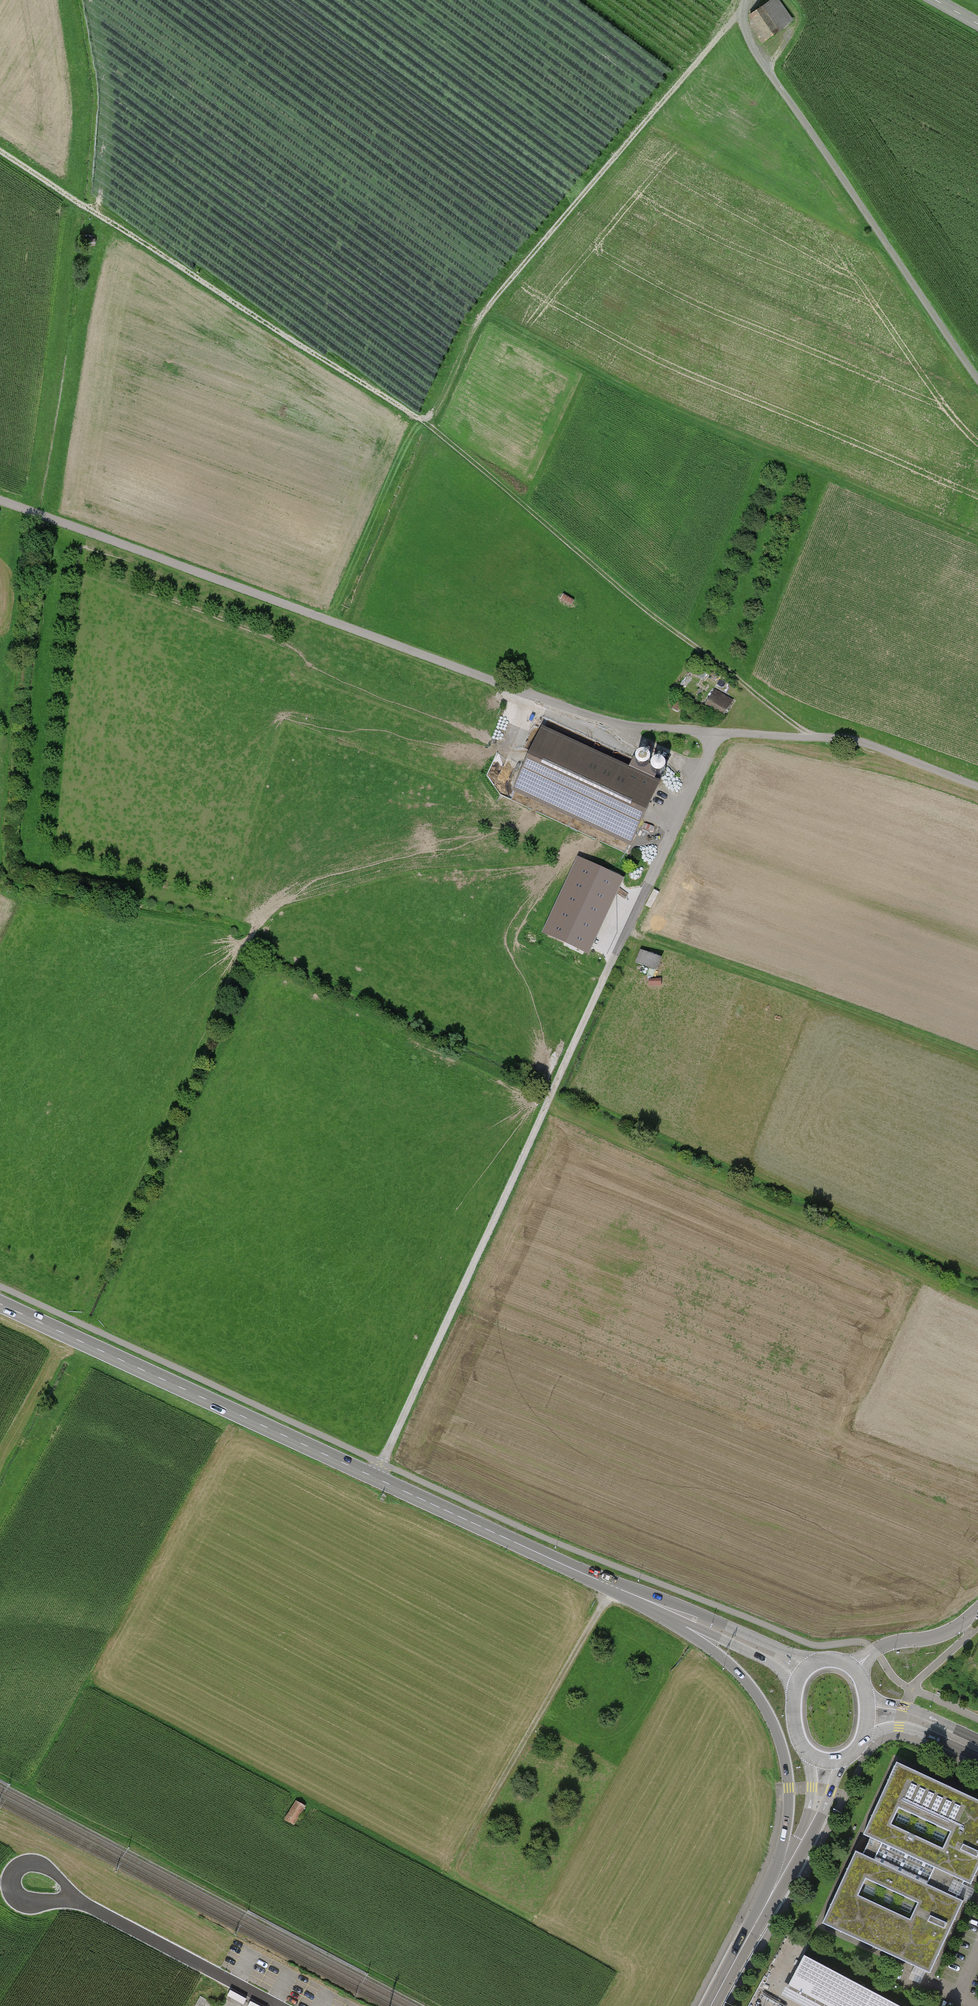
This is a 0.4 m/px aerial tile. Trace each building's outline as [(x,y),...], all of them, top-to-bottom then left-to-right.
[(763,41),(791,21),(776,0),(770,0),(751,14),(752,25),(763,41)] [(705,706),(724,717),(733,701),(714,690),(705,706)] [(683,700),(677,697),(672,709),(678,712),(683,700)] [(631,847),(661,783),(542,727),(513,792),(631,847)] [(640,951),(635,963),(657,972),(662,959),(640,951)] [(649,1046),(643,1044),(638,1055),(645,1058),(649,1046)] [(951,1895),(955,1887),(959,1878),(971,1883),(977,1867),(977,1801),(898,1764),(865,1834),(877,1839),(868,1857),(857,1852),(823,1924),(929,1973),(962,1900),(951,1895)] [(302,1807),(292,1801),(281,1821),(291,1826),(302,1807)] [(804,1952),(782,1993),(806,2005),(906,2005),(804,1952)] [(216,2003),(201,1995),(195,2005),(215,2005),(216,2003)]
